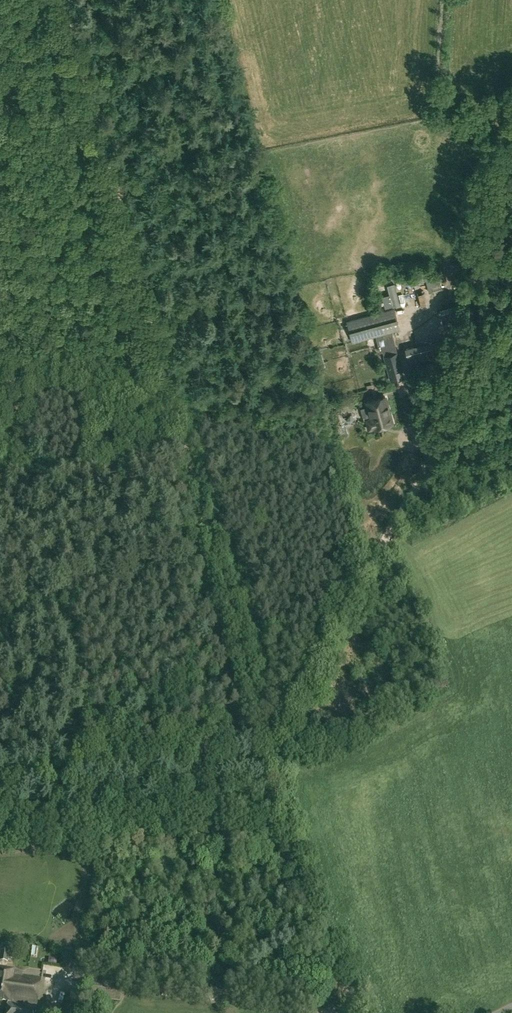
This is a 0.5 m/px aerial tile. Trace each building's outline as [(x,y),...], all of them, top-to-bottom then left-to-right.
[(437,271),(440,282),(447,280),(444,269),(437,271)] [(387,285),(393,306),(400,304),(394,283),(387,285)] [(445,296),(445,283),(432,284),(433,296),(445,296)] [(400,329),(394,308),(347,321),(353,342),(400,329)] [(378,336),(376,337),(379,352),(383,351),(384,356),(397,353),(397,349),(392,333),(384,335),(378,336)] [(448,352),(445,339),(406,349),(409,363),(448,352)] [(397,353),(384,356),(391,380),(403,376),(397,353)] [(366,402),(371,418),(367,419),(369,429),(392,423),(385,397),(366,402)] [(3,951),(1,951),(0,958),(0,961),(8,962),(9,952),(11,952),(12,948),(5,946),(3,951)] [(8,1001),(13,1002),(37,1006),(41,979),(22,976),(23,973),(13,971),(0,969),(0,1000),(8,1001)] [(91,997),(109,999),(120,1000),(121,992),(107,991),(107,987),(93,985),(91,997)] [(88,999),(66,994),(61,1012),(85,1012),(88,999)] [(13,1002),(8,1001),(6,1012),(36,1012),(37,1007),(12,1004),(13,1002)]
